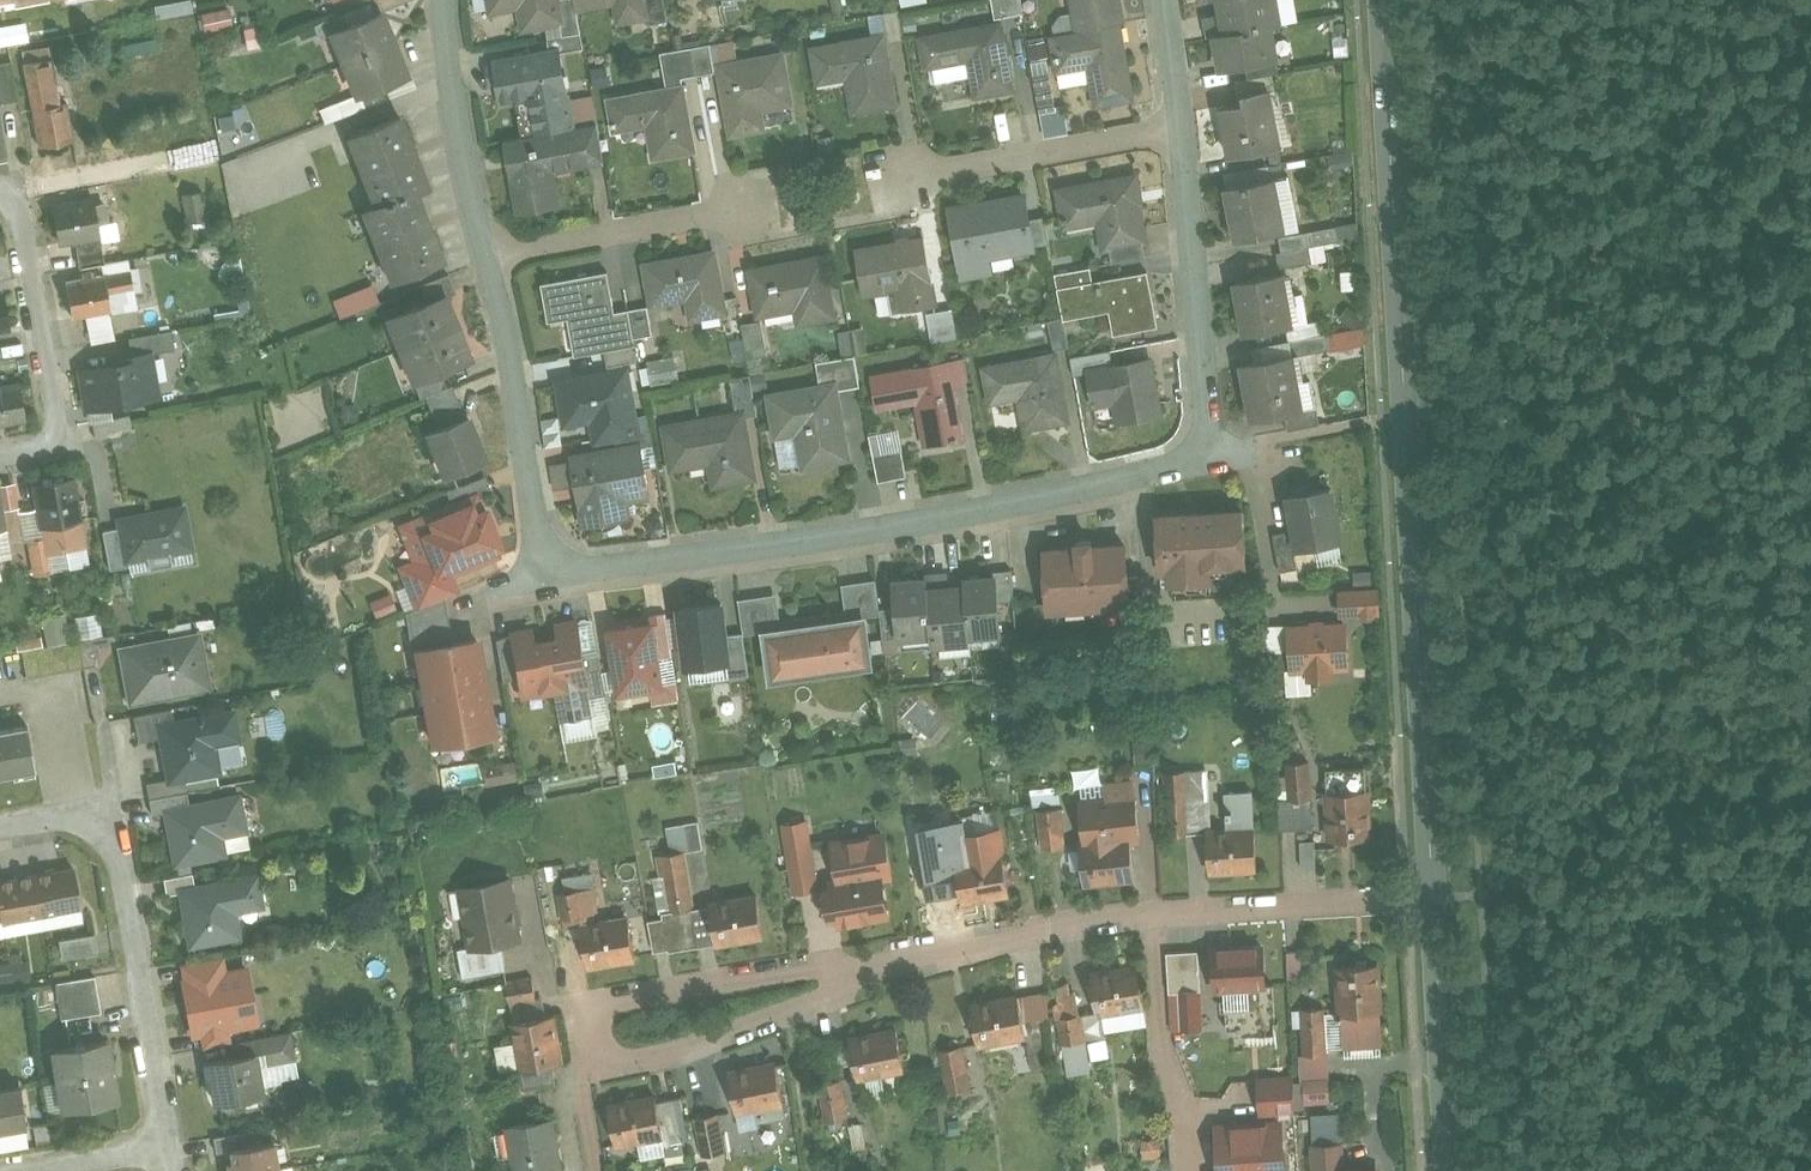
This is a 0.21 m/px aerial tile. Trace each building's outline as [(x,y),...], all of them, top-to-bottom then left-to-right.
[(148,4),(152,17),(187,7),(185,0),(162,0),(148,4)] [(537,21),(531,22),(532,24),(564,18),(566,18),(563,0),(533,0),(537,21)] [(566,18),(564,18),(567,33),(583,31),(579,7),(578,0),(563,0),(566,18)] [(622,19),(649,14),(647,0),(618,0),(622,19)] [(649,14),(651,21),(670,18),(667,0),(647,0),(649,14)] [(998,16),(1024,11),(1024,13),(1026,13),(1024,0),(995,0),(998,16)] [(1081,27),(1121,20),(1125,20),(1122,0),(1076,0),(1081,27)] [(1226,15),(1211,18),(1214,34),(1218,33),(1272,23),(1273,24),(1282,22),(1278,0),(1223,0),(1226,15)] [(224,4),(194,11),(199,30),(228,24),(224,4)] [(901,7),(885,9),(891,39),(907,36),(901,7)] [(343,11),(314,23),(320,37),(333,31),(333,30),(348,24),(343,11)] [(348,24),(333,30),(333,31),(345,61),(394,42),(381,11),(348,24)] [(1081,27),(1055,32),(1060,57),(1091,51),(1099,100),(1134,94),(1121,20),(1081,27)] [(1272,23),(1218,33),(1224,65),(1248,61),(1278,55),(1273,24),(1272,23)] [(1006,24),(968,31),(967,25),(921,34),(921,37),(922,36),(926,60),(940,57),(940,58),(969,53),(977,95),(1017,87),(1006,24)] [(567,33),(550,36),(553,50),(586,44),(583,31),(567,33)] [(885,33),(816,46),(820,69),(849,64),(857,106),(897,99),(885,33)] [(711,41),(693,44),(698,72),(716,69),(711,41)] [(394,42),(345,61),(358,93),(387,81),(406,73),(394,42)] [(693,44),(663,50),(670,85),(685,82),(684,74),(698,72),(693,44)] [(783,52),(722,63),(734,129),(759,125),(755,105),(792,99),(783,52)] [(562,54),(534,58),(533,54),(497,60),(504,100),(538,94),(545,130),(573,125),(574,124),(562,54)] [(1278,55),(1248,61),(1250,76),(1276,71),(1281,70),(1278,55)] [(0,67),(0,84),(3,101),(20,98),(14,65),(0,67)] [(1052,70),(1036,73),(1043,109),(1059,107),(1052,70)] [(43,71),(30,74),(32,85),(45,83),(43,71)] [(1250,76),(1244,77),(1246,89),(1272,84),(1272,87),(1279,86),(1276,71),(1250,76)] [(387,81),(358,93),(363,106),(392,95),(387,81)] [(45,83),(32,85),(36,106),(54,103),(50,82),(45,83)] [(670,85),(611,96),(617,129),(648,123),(654,156),(697,148),(685,82),(670,85)] [(1272,84),(1246,89),(1248,99),(1226,104),(1235,153),(1283,144),(1283,142),(1280,143),(1275,117),(1278,116),(1272,87),(1272,84)] [(351,90),(313,106),(319,119),(356,103),(351,90)] [(54,103),(36,106),(42,144),(75,138),(69,100),(54,103)] [(788,103),(759,110),(762,123),(791,117),(788,103)] [(401,115),(350,135),(377,205),(415,189),(428,184),(401,115)] [(574,124),(573,125),(579,157),(580,163),(607,158),(600,120),(574,124)] [(545,130),(512,135),(517,166),(512,167),(519,208),(560,200),(554,162),(579,157),(573,125),(545,130)] [(1137,173),(1060,187),(1067,223),(1068,222),(1067,217),(1069,217),(1069,215),(1100,209),(1107,245),(1112,244),(1144,239),(1147,238),(1138,191),(1140,190),(1137,173)] [(1278,176),(1231,185),(1240,238),(1287,230),(1278,176)] [(184,218),(200,217),(199,189),(183,190),(184,218)] [(377,205),(365,209),(393,279),(443,259),(415,189),(377,205)] [(1026,193),(999,198),(999,202),(988,204),(988,201),(953,207),(965,273),(992,268),(988,247),(1014,243),(1015,248),(1035,244),(1030,216),(1026,193)] [(95,196),(54,203),(61,239),(77,236),(101,231),(99,218),(107,217),(105,202),(96,203),(95,196)] [(1047,213),(1030,216),(1035,244),(1052,241),(1047,213)] [(101,231),(77,236),(80,249),(103,245),(101,231)] [(1310,231),(1282,236),(1285,250),(1312,245),(1310,231)] [(926,236),(858,249),(866,290),(908,282),(912,306),(937,301),(933,278),(934,278),(926,236)] [(1144,239),(1112,244),(1114,260),(1147,254),(1144,239)] [(103,245),(80,249),(82,265),(106,260),(103,245)] [(1285,250),(1280,251),(1283,267),(1315,261),(1312,245),(1285,250)] [(716,250),(648,262),(655,301),(696,293),(700,313),(727,308),(716,250)] [(826,254),(754,267),(762,311),(806,303),(809,318),(836,313),(826,254)] [(214,276),(236,275),(235,258),(213,259),(214,276)] [(1149,269),(1095,278),(1092,264),(1058,271),(1065,311),(1111,304),(1117,333),(1160,325),(1149,269)] [(132,268),(105,273),(109,292),(135,287),(132,268)] [(610,269),(545,280),(552,318),(579,313),(586,351),(607,347),(621,345),(617,321),(619,321),(617,309),(610,269)] [(449,271),(421,283),(428,300),(446,293),(447,294),(457,290),(449,271)] [(105,273),(68,280),(74,315),(112,308),(109,292),(105,273)] [(1286,273),(1238,281),(1246,332),(1295,324),(1286,273)] [(326,294),(332,315),(366,306),(360,285),(326,294)] [(0,293),(0,327),(9,325),(3,292),(0,293)] [(428,300),(389,316),(390,317),(397,314),(408,343),(401,345),(402,347),(458,324),(447,294),(446,293),(428,300)] [(650,303),(631,306),(637,334),(655,330),(650,303)] [(956,305),(930,309),(936,338),(961,334),(956,305)] [(631,306),(617,309),(619,321),(617,321),(621,345),(638,342),(637,334),(631,306)] [(1066,315),(1051,318),(1057,349),(1071,346),(1066,315)] [(764,317),(744,321),(750,356),(770,352),(764,317)] [(859,323),(833,328),(837,352),(864,347),(859,323)] [(458,324),(402,347),(402,348),(409,346),(420,374),(413,376),(414,377),(440,367),(471,355),(458,324)] [(172,327),(130,335),(133,353),(152,350),(152,351),(176,347),(172,327)] [(1329,332),(1294,338),(1298,355),(1332,348),(1329,332)] [(621,345),(607,347),(610,364),(641,358),(638,342),(621,345)] [(1113,348),(1073,355),(1076,373),(1091,370),(1091,369),(1116,364),(1113,348)] [(133,353),(116,356),(117,361),(84,367),(91,405),(117,401),(121,404),(131,402),(133,398),(157,393),(153,371),(155,370),(152,351),(152,350),(133,353)] [(857,353),(819,360),(823,384),(838,381),(839,387),(863,383),(857,353)] [(1059,353),(988,366),(994,400),(996,399),(994,393),(1021,388),(1028,427),(1071,419),(1059,353)] [(1293,355),(1246,363),(1253,398),(1255,397),(1258,414),(1255,415),(1256,418),(1286,413),(1303,410),(1303,408),(1293,355)] [(637,359),(638,378),(672,376),(671,357),(637,359)] [(1116,364),(1091,369),(1091,370),(1097,402),(1118,398),(1122,420),(1161,413),(1152,358),(1116,364)] [(952,360),(876,373),(881,404),(922,397),(930,441),(954,437),(955,440),(961,439),(960,436),(965,435),(952,360)] [(440,367),(414,377),(421,395),(427,393),(447,385),(440,367)] [(627,368),(562,381),(569,420),(603,414),(607,435),(617,433),(639,429),(627,368)] [(753,372),(733,375),(740,410),(745,409),(747,415),(761,412),(753,372)] [(823,384),(772,393),(779,432),(800,428),(806,463),(831,459),(830,450),(850,446),(845,417),(842,418),(838,396),(841,396),(839,387),(838,381),(823,384)] [(447,385),(427,393),(433,410),(461,400),(454,382),(447,385)] [(0,386),(0,420),(26,415),(20,383),(0,386)] [(1318,405),(1303,408),(1303,410),(1286,413),(1289,429),(1322,423),(1318,405)] [(740,410),(668,424),(675,466),(693,462),(692,458),(714,454),(717,465),(714,465),(717,482),(758,475),(747,415),(745,409),(740,410)] [(130,413),(94,419),(97,436),(133,430),(130,413)] [(469,414),(429,429),(438,452),(445,450),(453,470),(486,457),(469,414)] [(639,429),(617,433),(620,447),(642,443),(656,441),(653,427),(639,429)] [(607,453),(576,458),(587,521),(619,515),(614,489),(649,483),(642,443),(620,447),(607,449),(607,453)] [(904,446),(875,451),(880,480),(909,475),(904,446)] [(74,475),(36,482),(44,523),(81,516),(74,475)] [(462,483),(449,488),(455,502),(468,496),(462,483)] [(1332,487),(1290,494),(1296,528),(1300,548),(1342,541),(1332,487)] [(455,502),(423,514),(430,530),(425,531),(433,552),(443,575),(451,571),(499,552),(496,546),(502,543),(487,506),(483,508),(477,493),(468,496),(455,502)] [(24,534),(19,504),(4,506),(7,526),(9,537),(24,534)] [(184,506),(122,517),(123,524),(128,556),(130,556),(148,552),(151,566),(174,562),(171,548),(191,544),(184,506)] [(1193,513),(1159,516),(1162,568),(1172,568),(1173,582),(1211,579),(1210,565),(1248,563),(1245,510),(1205,512),(1193,513)] [(123,524),(104,528),(111,566),(131,563),(130,556),(128,556),(123,524)] [(1296,528),(1275,532),(1282,570),(1299,567),(1296,549),(1300,548),(1296,528)] [(47,534),(31,537),(37,571),(53,569),(47,534)] [(88,538),(50,544),(54,566),(92,559),(88,538)] [(1094,540),(1079,541),(1079,547),(1047,549),(1051,609),(1131,604),(1129,576),(1127,543),(1094,546),(1094,540)] [(433,552),(402,564),(418,605),(446,594),(458,589),(451,571),(443,575),(433,552)] [(1014,568),(996,570),(996,576),(999,601),(1016,599),(1014,568)] [(967,584),(945,587),(944,571),(928,573),(928,577),(933,632),(934,641),(971,637),(971,632),(967,584)] [(1143,575),(1129,576),(1131,604),(1145,603),(1143,575)] [(996,576),(966,579),(967,584),(971,632),(1002,629),(999,601),(996,576)] [(928,577),(898,580),(900,605),(903,635),(933,632),(928,577)] [(878,580),(850,584),(855,615),(882,611),(881,606),(878,580)] [(1380,586),(1342,588),(1343,614),(1382,612),(1380,586)] [(418,605),(407,610),(413,649),(419,648),(419,647),(454,641),(446,594),(418,605)] [(773,596),(741,600),(745,631),(777,626),(773,596)] [(723,602),(683,607),(690,664),(729,660),(730,659),(727,634),(723,602)] [(900,605),(881,606),(882,611),(885,637),(903,635),(900,605)] [(37,614),(40,642),(62,639),(59,611),(37,614)] [(668,612),(651,614),(652,624),(653,624),(659,655),(660,655),(661,656),(675,654),(668,612)] [(865,619),(768,632),(772,657),(787,661),(788,660),(799,662),(809,663),(826,664),(842,662),(843,666),(871,662),(865,619)] [(579,620),(560,624),(563,638),(549,640),(560,707),(561,707),(558,688),(589,682),(590,682),(585,654),(579,620)] [(652,624),(613,630),(617,659),(619,658),(624,690),(665,683),(661,656),(660,655),(659,655),(653,624),(652,624)] [(1347,624),(1291,627),(1294,667),(1312,666),(1312,676),(1332,675),(1331,665),(1349,664),(1347,624)] [(549,640),(534,643),(532,629),(513,632),(521,677),(524,694),(557,688),(560,707),(549,640)] [(745,631),(727,634),(730,659),(729,660),(731,676),(752,674),(745,631)] [(200,632),(122,646),(131,699),(210,685),(200,632)] [(513,634),(497,637),(505,680),(521,677),(513,634)] [(93,635),(79,638),(80,638),(84,665),(98,662),(93,635)] [(454,641),(419,647),(419,648),(425,680),(483,669),(478,637),(454,641)] [(80,638),(24,649),(29,675),(84,665),(80,638)] [(601,651),(585,654),(590,682),(589,682),(592,697),(608,694),(609,698),(610,698),(601,651)] [(483,669),(425,680),(431,711),(489,701),(483,669)] [(489,701),(431,711),(436,743),(495,733),(489,701)] [(235,709),(176,719),(174,705),(134,713),(139,739),(162,734),(164,744),(169,762),(172,776),(219,767),(214,739),(237,734),(237,737),(240,736),(235,709)] [(903,732),(934,738),(939,713),(908,707),(903,732)] [(0,727),(0,774),(15,772),(15,770),(36,766),(29,722),(0,727)] [(1309,760),(1287,761),(1289,797),(1289,800),(1311,798),(1309,760)] [(1367,767),(1328,769),(1329,792),(1368,790),(1367,767)] [(1205,768),(1166,770),(1169,832),(1208,830),(1208,829),(1205,768)] [(1109,780),(1106,781),(1107,781),(1083,784),(1085,800),(1083,800),(1087,841),(1130,837),(1131,838),(1140,838),(1134,781),(1109,784),(1109,780)] [(188,788),(150,795),(153,811),(167,808),(191,803),(188,788)] [(1060,789),(1033,791),(1035,805),(1061,802),(1060,789)] [(1254,789),(1231,790),(1231,808),(1228,808),(1228,815),(1232,815),(1233,828),(1256,827),(1254,789)] [(1368,790),(1329,792),(1332,839),(1371,837),(1368,790)] [(191,803),(167,808),(177,862),(226,853),(221,825),(247,820),(242,793),(191,803)] [(1311,798),(1289,800),(1289,797),(1280,798),(1282,828),(1313,826),(1311,798)] [(1062,807),(1040,809),(1045,847),(1066,845),(1062,807)] [(933,819),(912,822),(921,875),(923,875),(927,895),(944,892),(939,865),(941,865),(933,819)] [(700,820),(687,822),(691,849),(704,847),(700,820)] [(1233,828),(1208,829),(1208,830),(1210,869),(1258,866),(1256,827),(1233,828)] [(1000,828),(963,834),(967,859),(957,861),(964,900),(1011,892),(1004,853),(1005,853),(1000,828)] [(885,834),(836,843),(842,880),(882,874),(882,875),(892,873),(885,834)] [(1087,841),(1083,842),(1087,881),(1135,876),(1131,838),(1130,837),(1087,841)] [(811,842),(790,846),(797,889),(797,890),(819,886),(819,885),(818,885),(811,842)] [(686,850),(659,855),(663,875),(668,874),(674,909),(694,906),(695,906),(686,850)] [(74,865),(36,872),(44,913),(82,906),(74,865)] [(5,916),(4,916),(5,921),(44,913),(36,872),(0,879),(0,889),(5,916)] [(194,872),(166,877),(168,893),(182,890),(182,888),(196,886),(194,872)] [(594,872),(570,876),(571,890),(560,892),(565,918),(587,914),(585,902),(599,899),(594,872)] [(842,880),(835,882),(841,921),(889,913),(882,875),(882,874),(842,880)] [(196,886),(182,888),(182,890),(192,943),(239,935),(233,903),(262,898),(257,875),(196,886)] [(511,878),(463,887),(474,945),(474,946),(503,941),(521,937),(511,878)] [(758,895),(712,903),(719,941),(765,933),(758,895)] [(700,944),(694,906),(674,909),(664,911),(670,947),(670,950),(700,944)] [(631,916),(584,925),(590,963),(637,954),(631,916)] [(664,916),(650,919),(656,950),(670,947),(664,916)] [(96,933),(61,939),(64,958),(99,952),(96,933)] [(503,941),(474,946),(474,945),(460,947),(465,977),(507,970),(509,981),(535,976),(534,976),(510,980),(503,941)] [(1263,946),(1215,949),(1218,989),(1226,989),(1229,1028),(1278,1025),(1275,983),(1265,983),(1263,946)] [(1200,949),(1168,951),(1171,991),(1201,989),(1203,989),(1200,949)] [(1302,950),(1288,951),(1290,977),(1303,976),(1302,950)] [(175,1034),(245,1029),(241,965),(220,966),(219,956),(170,960),(175,1034)] [(1378,963),(1338,966),(1341,1013),(1336,1013),(1336,1019),(1343,1019),(1344,1047),(1383,1044),(1378,963)] [(1140,965),(1092,973),(1098,1012),(1105,1011),(1107,1028),(1148,1022),(1140,965)] [(96,974),(58,981),(64,1017),(102,1011),(96,974)] [(535,976),(509,981),(512,1002),(538,997),(535,976)] [(1201,989),(1171,991),(1173,1029),(1182,1028),(1203,1027),(1201,989)] [(1049,991),(1035,992),(1020,995),(1024,1019),(1051,1017),(1049,991)] [(1020,995),(973,1004),(980,1043),(1027,1034),(1024,1019),(1020,995)] [(548,1015),(544,996),(538,997),(512,1002),(516,1021),(524,1068),(555,1063),(563,1061),(555,1014),(548,1015)] [(1323,1008),(1302,1009),(1304,1053),(1326,1053),(1323,1008)] [(1082,1013),(1060,1017),(1064,1043),(1086,1039),(1082,1013)] [(293,1030),(263,1036),(266,1051),(275,1049),(277,1062),(298,1058),(293,1030)] [(900,1030),(852,1039),(859,1078),(908,1069),(900,1030)] [(1101,1036),(1083,1041),(1088,1060),(1106,1055),(1101,1036)] [(107,1038),(55,1048),(66,1109),(118,1100),(107,1038)] [(963,1045),(942,1049),(950,1091),(972,1087),(963,1045)] [(255,1052),(209,1061),(217,1101),(244,1096),(243,1090),(262,1087),(255,1052)] [(555,1063),(524,1068),(528,1088),(559,1083),(555,1063)] [(777,1064),(731,1074),(739,1114),(758,1110),(760,1123),(788,1118),(777,1064)] [(1294,1076),(1261,1078),(1262,1095),(1295,1093),(1294,1076)] [(842,1080),(821,1084),(829,1121),(849,1117),(842,1080)] [(0,1088),(0,1131),(29,1126),(21,1084),(0,1088)] [(1295,1093),(1262,1095),(1263,1111),(1296,1109),(1295,1093)] [(658,1096),(611,1105),(618,1143),(664,1135),(666,1135),(660,1104),(658,1096)] [(685,1143),(677,1101),(660,1104),(666,1135),(664,1135),(666,1146),(685,1143)] [(1307,1138),(1336,1139),(1336,1112),(1307,1111),(1307,1138)] [(719,1116),(699,1120),(706,1158),(727,1153),(719,1116)] [(510,1126),(518,1170),(562,1170),(563,1170),(554,1118),(510,1126)] [(1248,1125),(1251,1170),(1285,1170),(1282,1122),(1248,1125)] [(1218,1126),(1221,1170),(1251,1170),(1248,1125),(1218,1126)] [(247,1131),(215,1137),(217,1152),(232,1149),(250,1146),(247,1131)] [(232,1149),(234,1161),(228,1162),(230,1170),(263,1170),(279,1168),(274,1142),(250,1146),(232,1149)] [(1314,1144),(1316,1170),(1331,1170),(1345,1170),(1343,1142),(1314,1144)] [(1314,1144),(1306,1144),(1307,1170),(1316,1170),(1314,1144)]
